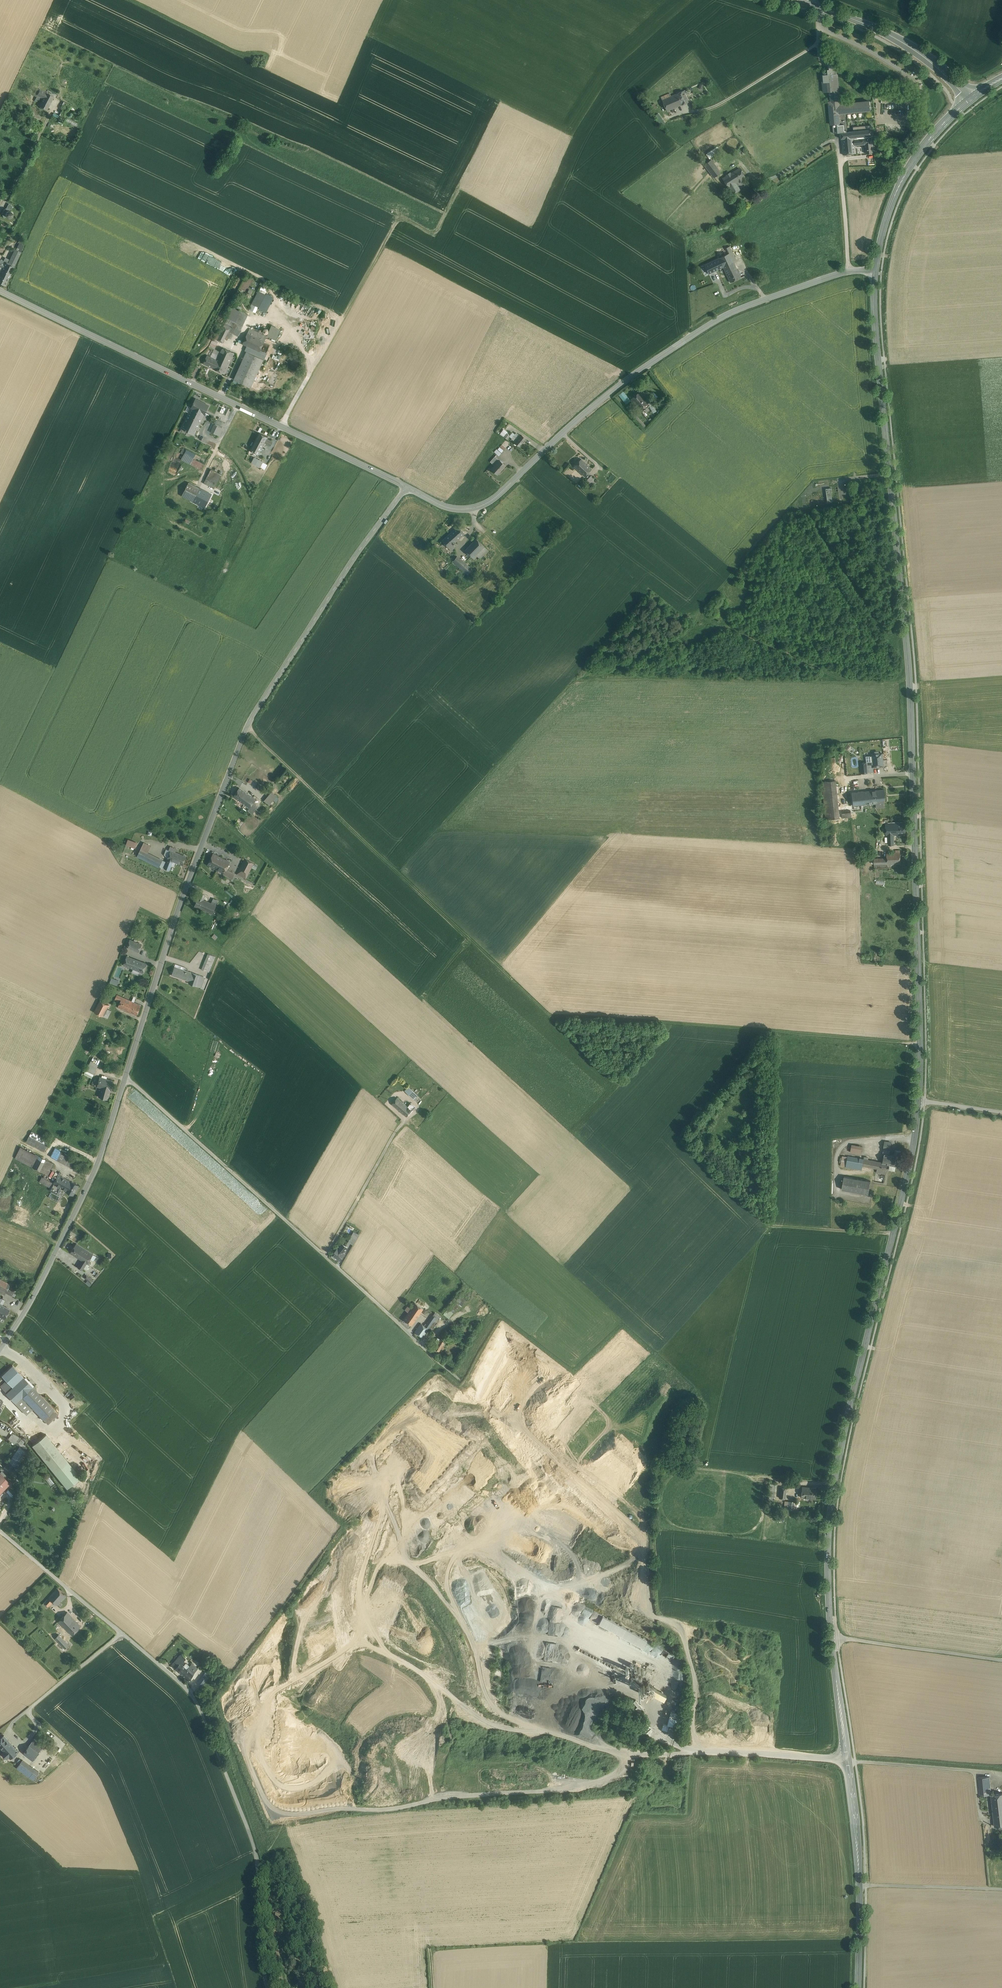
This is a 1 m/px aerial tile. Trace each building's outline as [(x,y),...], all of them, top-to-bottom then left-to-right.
[(870,101),(840,104),(837,70),(836,66),(828,63),(828,69),(828,72),(821,76),(823,92),(830,91),(831,102),(829,102),(831,124),(833,124),(834,133),(841,133),(841,132),(847,132),(845,112),(871,110),(870,101)] [(43,99),(46,93),(37,88),(34,94),(37,95),(40,97),(43,99)] [(683,90),(677,93),(682,104),(688,102),(683,90)] [(54,97),(46,93),(43,99),(39,106),(47,110),(48,107),(52,100),(54,97)] [(668,97),(662,100),(667,111),(682,104),(677,93),(671,96),(668,97)] [(665,123),(658,113),(654,116),(662,126),(665,123)] [(78,123),(67,118),(65,122),(76,127),(78,123)] [(872,125),(858,126),(857,126),(857,127),(853,127),(854,131),(854,137),(858,137),(873,136),(872,129),(872,125)] [(865,138),(858,139),(858,137),(854,137),(854,131),(847,132),(841,132),(841,133),(841,139),(842,139),(842,146),(847,146),(847,143),(855,142),(855,145),(865,144),(865,138)] [(872,138),(865,138),(865,144),(866,153),(873,153),(873,150),(872,139),(872,138)] [(855,142),(847,143),(847,146),(842,146),(843,155),(856,153),(855,145),(855,142)] [(720,172),(711,159),(704,164),(714,176),(720,172)] [(739,169),(731,174),(736,182),(744,177),(739,169)] [(731,174),(724,178),(733,193),(740,189),(735,182),(736,182),(731,174)] [(2,213),(2,215),(3,215),(3,216),(4,218),(6,217),(6,216),(5,215),(5,214),(6,213),(6,212),(6,211),(7,211),(8,210),(9,210),(10,210),(10,209),(7,208),(6,208),(4,209),(3,211),(2,213)] [(8,263),(8,264),(14,267),(21,252),(15,249),(10,260),(8,263)] [(728,254),(716,260),(720,269),(723,267),(726,274),(737,269),(733,262),(736,260),(732,252),(728,254)] [(703,261),(705,265),(716,260),(714,256),(703,261)] [(2,260),(1,262),(0,264),(0,271),(1,272),(0,273),(0,283),(6,286),(6,285),(14,267),(8,264),(8,263),(4,260),(2,260)] [(720,269),(716,260),(705,265),(709,274),(720,269)] [(737,269),(726,274),(731,282),(741,278),(737,269)] [(267,311),(273,298),(258,291),(252,303),(267,311)] [(311,305),(323,311),(325,307),(312,302),(311,305)] [(225,322),(241,330),(248,314),(233,307),(225,322)] [(241,330),(225,322),(223,328),(229,331),(232,332),(238,335),(240,330),(241,330)] [(275,340),(280,328),(272,325),(267,336),(275,340)] [(219,341),(223,343),(225,339),(229,331),(223,328),(219,335),(217,340),(219,341)] [(250,328),(248,333),(265,340),(267,336),(250,328)] [(247,346),(260,352),(265,340),(248,333),(243,344),(247,346)] [(245,351),(246,351),(264,359),(266,354),(260,352),(247,346),(245,351)] [(228,366),(229,364),(234,353),(222,347),(220,351),(216,360),(228,366)] [(214,349),(211,357),(216,360),(220,351),(214,349)] [(246,351),(234,379),(251,387),(264,359),(246,351)] [(228,366),(216,360),(211,357),(207,356),(204,363),(213,367),(212,368),(219,371),(221,372),(225,374),(228,367),(228,366)] [(301,366),(301,363),(301,361),(299,358),(297,357),(294,356),(291,357),(289,358),(287,361),(287,364),(287,366),(289,369),(291,370),(294,371),(297,370),(299,368),(301,366)] [(619,395),(626,404),(631,401),(624,391),(619,395)] [(648,403),(639,393),(632,398),(641,409),(648,403)] [(196,399),(191,408),(204,415),(204,414),(208,405),(196,399)] [(195,434),(204,414),(204,415),(191,408),(181,428),(195,434)] [(637,416),(634,418),(645,429),(647,427),(637,416)] [(223,429),(214,424),(211,431),(220,436),(223,429)] [(265,444),(267,439),(268,437),(259,432),(249,450),(259,455),(265,444)] [(292,438),(282,434),(280,438),(289,443),(292,438)] [(521,437),(518,435),(516,437),(514,435),(512,438),(514,440),(513,441),(519,446),(525,438),(522,435),(521,437)] [(223,461),(199,450),(197,455),(188,451),(185,456),(185,457),(195,462),(205,466),(218,472),(221,467),(223,461)] [(495,454),(489,461),(495,466),(493,468),(492,469),(498,474),(499,473),(505,465),(499,460),(497,458),(498,457),(495,454)] [(262,462),(254,458),(252,464),(260,467),(262,462)] [(592,469),(581,459),(574,466),(585,476),(592,469)] [(205,466),(195,462),(194,464),(193,465),(203,470),(205,466)] [(211,470),(204,483),(198,480),(195,485),(212,493),(221,475),(211,470)] [(211,495),(189,484),(189,483),(182,496),(183,496),(204,507),(204,508),(211,495)] [(458,526),(451,533),(458,540),(465,534),(458,526)] [(458,540),(451,533),(442,541),(451,551),(455,547),(453,544),(458,540)] [(476,539),(465,550),(473,558),(476,555),(484,547),(476,539)] [(487,550),(484,547),(476,555),(479,558),(487,550)] [(466,564),(457,556),(452,562),(462,570),(466,564)] [(472,569),(466,564),(462,570),(468,575),(472,569)] [(881,753),(871,754),(871,756),(866,756),(866,762),(866,765),(872,764),(872,767),(873,767),(883,766),(882,753),(881,753)] [(835,780),(821,782),(824,809),(838,807),(835,780)] [(256,799),(239,788),(233,797),(250,808),(253,804),(256,799)] [(884,789),(872,791),(873,804),(885,802),(884,789)] [(872,791),(852,793),(853,806),(873,804),(872,791)] [(271,793),(264,801),(270,805),(273,800),(276,802),(279,799),(271,793)] [(258,807),(253,804),(250,808),(248,811),(253,814),(258,807)] [(838,807),(824,809),(825,820),(839,818),(839,812),(838,807)] [(905,823),(896,824),(897,835),(905,834),(905,823)] [(896,824),(886,824),(886,835),(888,835),(889,845),(894,845),(893,835),(897,835),(896,824)] [(128,839),(126,845),(135,848),(137,842),(128,839)] [(145,852),(148,853),(151,846),(144,843),(140,849),(145,852)] [(137,857),(142,859),(145,852),(140,849),(137,857)] [(175,852),(171,851),(168,858),(168,859),(173,861),(176,862),(183,865),(186,857),(175,852)] [(145,852),(142,859),(159,868),(162,860),(148,853),(145,852)] [(874,859),(874,863),(874,865),(887,865),(901,864),(900,852),(887,853),(887,858),(874,859)] [(229,862),(213,854),(208,865),(224,873),(223,874),(226,876),(229,871),(226,869),(229,862)] [(245,858),(237,874),(246,879),(254,863),(245,858)] [(173,861),(168,859),(164,868),(169,870),(171,866),(173,861)] [(201,893),(195,906),(204,910),(207,902),(203,900),(205,895),(201,893)] [(211,903),(207,902),(204,910),(212,913),(216,905),(211,903)] [(142,944),(130,940),(127,947),(139,951),(142,944)] [(208,954),(201,969),(209,972),(216,956),(208,954)] [(137,960),(127,956),(124,965),(133,968),(137,960)] [(146,964),(137,960),(133,968),(139,971),(143,972),(146,964)] [(184,970),(175,967),(172,975),(189,981),(189,983),(196,986),(200,975),(184,970)] [(117,985),(119,980),(112,977),(110,982),(117,985)] [(132,999),(123,996),(121,1000),(119,1006),(127,1010),(132,999)] [(100,999),(94,1011),(103,1016),(106,1009),(109,1003),(100,999)] [(132,1000),(132,999),(127,1010),(136,1014),(141,1004),(135,1001),(132,1000)] [(91,1061),(86,1070),(94,1074),(98,1064),(91,1061)] [(114,1081),(100,1077),(97,1086),(103,1088),(101,1092),(100,1092),(99,1097),(108,1099),(110,1090),(111,1090),(114,1081)] [(415,1093),(410,1089),(406,1092),(406,1093),(411,1097),(415,1093)] [(407,1107),(397,1098),(392,1104),(406,1116),(415,1106),(411,1103),(407,1107)] [(50,1140),(32,1131),(30,1135),(47,1145),(50,1140)] [(47,1145),(30,1135),(27,1141),(45,1150),(47,1145)] [(852,1145),(850,1152),(861,1154),(862,1147),(852,1145)] [(54,1164),(21,1147),(15,1158),(39,1169),(37,1174),(42,1177),(47,1179),(54,1164)] [(69,1158),(59,1153),(60,1150),(55,1148),(51,1156),(66,1164),(68,1159),(69,1158)] [(894,1155),(891,1155),(890,1165),(896,1166),(898,1167),(901,1152),(895,1151),(894,1155)] [(889,1154),(884,1154),(883,1163),(881,1169),(877,1169),(876,1173),(885,1174),(887,1165),(890,1165),(891,1155),(889,1154)] [(863,1159),(848,1156),(848,1157),(846,1166),(861,1169),(862,1166),(863,1159)] [(74,1162),(68,1159),(66,1164),(71,1167),(74,1162)] [(864,1159),(863,1159),(862,1166),(877,1169),(881,1169),(883,1163),(868,1160),(864,1159)] [(79,1185),(58,1174),(53,1182),(53,1183),(61,1187),(66,1190),(66,1191),(74,1195),(79,1185)] [(871,1181),(844,1176),(842,1189),(869,1194),(871,1181)] [(47,1179),(42,1177),(39,1182),(50,1188),(51,1188),(53,1183),(53,1182),(47,1179)] [(61,1187),(53,1183),(51,1188),(50,1188),(49,1190),(58,1194),(61,1187)] [(93,1254),(76,1243),(70,1252),(82,1260),(87,1263),(93,1254)] [(345,1250),(347,1247),(342,1243),(338,1248),(331,1256),(335,1259),(336,1257),(340,1260),(345,1253),(344,1253),(346,1250),(345,1250)] [(82,1260),(78,1266),(83,1270),(84,1268),(87,1263),(82,1260)] [(95,1281),(87,1274),(84,1277),(92,1284),(95,1281)] [(0,1279),(0,1293),(4,1295),(5,1292),(9,1286),(10,1284),(0,1279)] [(15,1289),(9,1286),(5,1292),(12,1296),(12,1295),(15,1290),(15,1289)] [(453,1299),(443,1312),(448,1317),(458,1303),(453,1299)] [(424,1308),(415,1302),(411,1307),(420,1313),(424,1308)] [(420,1313),(411,1307),(408,1305),(406,1309),(409,1312),(404,1319),(412,1324),(420,1313)] [(0,1311),(0,1316),(4,1318),(9,1309),(3,1306),(0,1311)] [(433,1314),(427,1323),(426,1323),(424,1325),(428,1328),(429,1327),(431,1329),(437,1322),(436,1321),(440,1315),(435,1311),(433,1314)] [(421,1322),(415,1331),(423,1336),(428,1328),(424,1325),(421,1322)] [(442,1337),(435,1348),(438,1350),(439,1351),(446,1339),(445,1339),(442,1337)] [(13,1387),(23,1377),(12,1365),(2,1375),(7,1381),(13,1387)] [(6,1393),(15,1403),(22,1397),(33,1386),(23,1377),(13,1387),(6,1393)] [(13,1387),(7,1381),(1,1387),(6,1393),(13,1387)] [(54,1409),(33,1386),(22,1397),(29,1404),(33,1408),(43,1419),(54,1409)] [(69,1386),(63,1391),(68,1397),(74,1392),(69,1386)] [(80,1409),(85,1404),(75,1394),(70,1399),(80,1409)] [(22,1397),(15,1403),(22,1410),(29,1404),(22,1397)] [(26,1414),(33,1408),(29,1404),(22,1410),(26,1414)] [(54,1409),(43,1419),(48,1423),(58,1414),(54,1409)] [(19,1437),(12,1433),(8,1439),(14,1444),(19,1437)] [(68,1461),(46,1434),(32,1445),(54,1473),(68,1461)] [(25,1451),(19,1447),(8,1462),(14,1466),(25,1451)] [(14,1466),(8,1462),(6,1466),(9,1469),(8,1470),(10,1472),(14,1466)] [(10,1482),(0,1473),(0,1493),(10,1482)] [(51,1485),(54,1482),(49,1476),(46,1479),(51,1485)] [(816,1488),(809,1488),(808,1498),(815,1498),(816,1488)] [(795,1502),(785,1501),(784,1510),(800,1511),(800,1504),(795,1504),(795,1502)] [(57,1588),(48,1597),(53,1601),(57,1605),(61,1600),(62,1601),(66,1596),(57,1588)] [(48,1597),(44,1602),(48,1606),(53,1601),(48,1597)] [(77,1622),(67,1612),(58,1621),(72,1635),(81,1626),(78,1622),(77,1622)] [(603,1616),(599,1624),(646,1645),(650,1637),(603,1616)] [(69,1645),(59,1634),(55,1638),(66,1648),(69,1645)] [(669,1652),(655,1645),(652,1650),(666,1657),(669,1652)] [(656,1670),(633,1657),(629,1667),(624,1665),(621,1670),(579,1647),(578,1649),(619,1672),(617,1675),(637,1692),(642,1695),(645,1690),(663,1701),(667,1693),(649,1683),(656,1670)] [(190,1666),(186,1663),(184,1666),(182,1665),(183,1665),(181,1663),(185,1658),(181,1654),(172,1665),(178,1670),(188,1679),(196,1670),(190,1665),(190,1666)] [(205,1672),(202,1676),(197,1683),(201,1686),(209,1674),(205,1672)] [(537,1701),(547,1703),(549,1681),(540,1680),(537,1701)] [(677,1727),(680,1714),(671,1711),(667,1724),(677,1727)] [(4,1736),(0,1740),(0,1747),(11,1759),(18,1752),(4,1736)] [(43,1747),(34,1739),(29,1745),(39,1753),(43,1747)] [(39,1753),(29,1745),(23,1754),(33,1761),(39,1753)] [(39,1772),(22,1760),(17,1767),(33,1779),(39,1772)] [(682,1766),(675,1765),(673,1776),(681,1777),(682,1766)] [(988,1794),(991,1794),(989,1777),(978,1778),(980,1795),(988,1794)] [(991,1794),(993,1813),(1001,1812),(1001,1793),(991,1794)] [(993,1813),(994,1826),(1001,1825),(1001,1812),(993,1813)]
